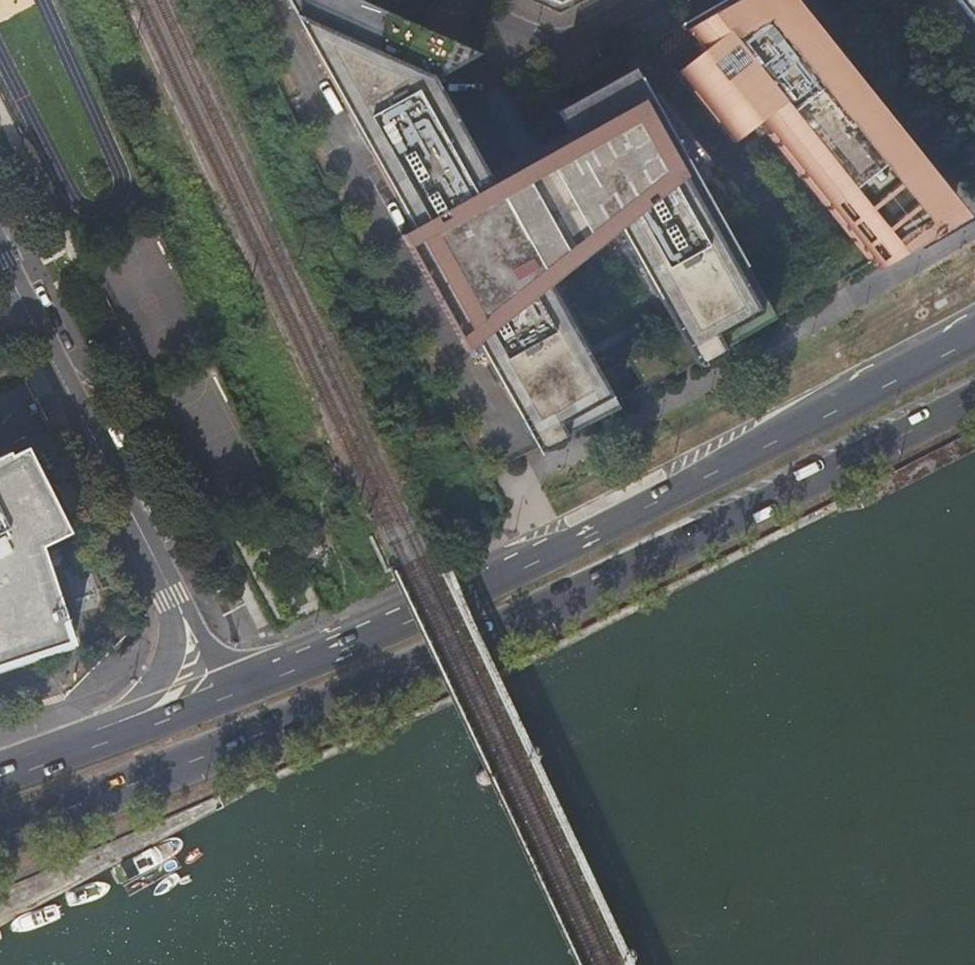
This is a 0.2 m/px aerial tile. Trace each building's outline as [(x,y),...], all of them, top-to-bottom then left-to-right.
[(467,355),(470,354),(469,353),(478,346),(503,390),(505,389),(504,387),(518,379),(562,354),(580,345),(581,347),(583,346),(584,346),(551,287),(542,271),(556,263),(544,242),(557,234),(563,245),(585,232),(579,222),(593,215),(605,236),(619,228),(621,232),(660,303),(661,302),(663,302),(661,299),(701,277),(735,258),(736,259),(738,258),(738,259),(740,258),(741,257),(694,174),(706,163),(707,164),(709,162),(656,96),(652,99),(642,81),(641,81),(635,71),(557,115),(568,134),(553,142),(553,143),(565,164),(559,167),(558,165),(556,164),(554,164),(552,163),(549,164),(547,166),(546,168),(546,170),(546,172),(546,174),(534,181),(533,180),(532,179),(530,178),(528,178),(526,178),(524,179),(522,180),(521,181),(521,184),(521,186),(521,188),(516,191),(504,171),(504,170),(490,178),(435,80),(421,57),(404,26),(402,22),(353,0),(286,0),(290,6),(289,6),(290,9),(415,232),(405,238),(404,237),(402,238),(467,355)] [(677,75),(732,144),(734,143),(732,140),(756,121),(826,210),(828,208),(825,204),(894,149),(897,153),(899,151),(778,0),(730,0),(682,28),(706,58),(682,78),(679,73),(677,75)] [(974,27),(974,0),(953,0),(974,27)] [(475,58),(404,26),(421,57),(435,80),(475,58)] [(550,145),(504,171),(516,191),(521,188),(521,186),(521,184),(521,181),(522,180),(524,179),(526,178),(528,178),(530,178),(532,179),(533,180),(534,181),(546,174),(546,172),(546,170),(546,168),(547,166),(549,164),(552,163),(554,164),(556,164),(558,165),(559,167),(565,164),(553,143),(550,145)] [(951,216),(899,151),(897,153),(894,149),(825,204),(828,208),(826,210),(870,264),(951,216)] [(542,271),(551,287),(621,232),(619,228),(605,236),(593,215),(579,222),(585,232),(563,245),(557,234),(544,242),(556,263),(542,271)] [(697,367),(775,322),(752,280),(740,258),(738,259),(738,258),(736,259),(735,258),(701,277),(661,299),(663,302),(661,302),(697,367)] [(536,448),(618,409),(583,346),(581,347),(580,345),(562,354),(518,379),(504,387),(505,389),(503,390),(527,434),(529,433),(536,448)] [(73,639),(42,548),(72,534),(29,449),(13,457),(11,453),(0,459),(0,664),(73,639)] [(297,543),(304,559),(320,551),(313,535),(297,543)] [(600,964),(637,964),(646,961),(639,947),(600,964)]
